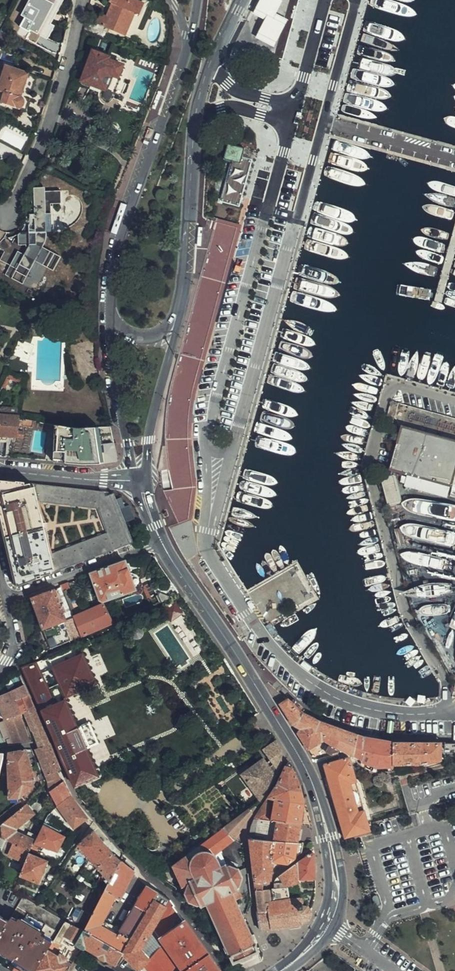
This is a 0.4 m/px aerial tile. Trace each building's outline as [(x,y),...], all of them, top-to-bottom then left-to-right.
[(22,15),(25,16),(20,26),(30,32),(31,29),(47,38),(53,26),(46,22),(57,0),(30,0),(22,15)] [(85,29),(105,37),(109,28),(125,35),(134,12),(138,14),(142,3),(136,0),(110,0),(109,2),(111,3),(106,16),(100,13),(96,22),(87,19),(85,29)] [(289,0),(265,0),(255,16),(269,20),(261,42),(281,49),(297,19),(285,11),(289,0)] [(285,11),(297,19),(301,0),(289,0),(285,11)] [(0,30),(0,46),(3,47),(9,35),(0,30)] [(81,81),(90,85),(91,84),(111,92),(122,65),(107,59),(106,56),(95,52),(90,56),(87,64),(85,70),(81,81)] [(28,73),(5,64),(0,80),(0,89),(4,90),(1,101),(16,106),(20,105),(22,103),(23,100),(20,96),(28,73)] [(239,204),(250,164),(241,161),(242,156),(244,148),(228,143),(225,157),(231,159),(221,199),(239,204)] [(241,161),(250,164),(251,159),(242,156),(241,161)] [(217,328),(240,222),(208,216),(196,271),(203,273),(192,323),(217,328)] [(53,274),(52,270),(47,267),(56,244),(40,238),(43,231),(43,230),(34,226),(21,256),(18,255),(11,269),(26,276),(22,285),(42,294),(46,284),(49,281),(53,274)] [(40,238),(56,244),(59,239),(43,231),(40,238)] [(9,374),(2,387),(5,388),(10,378),(20,379),(21,375),(9,374)] [(454,441),(454,418),(408,404),(402,426),(454,441)] [(7,436),(10,414),(14,415),(15,408),(0,406),(0,436),(7,436)] [(32,425),(33,419),(20,417),(18,415),(14,415),(10,414),(7,436),(22,437),(22,431),(21,431),(22,425),(32,425)] [(117,460),(109,426),(70,426),(55,424),(54,432),(54,441),(53,461),(100,462),(117,460)] [(454,468),(454,441),(402,426),(391,468),(451,484),(454,468)] [(400,499),(393,475),(382,477),(389,502),(400,499)] [(114,492),(104,494),(103,491),(30,482),(15,484),(15,481),(2,479),(0,482),(0,514),(15,575),(26,581),(40,575),(40,573),(51,571),(133,542),(114,492)] [(191,520),(196,486),(172,489),(164,491),(179,524),(191,520)] [(130,572),(127,560),(92,574),(101,599),(104,600),(105,601),(137,590),(135,586),(137,584),(139,581),(139,578),(137,574),(135,572),(130,572)] [(175,594),(179,591),(173,582),(159,592),(164,601),(175,594)] [(71,588),(69,583),(61,586),(63,591),(71,588)] [(63,591),(61,586),(57,588),(55,589),(75,639),(82,636),(73,615),(63,591)] [(75,639),(55,589),(32,598),(53,648),(75,639)] [(184,613),(176,602),(165,610),(173,622),(184,613)] [(101,628),(113,623),(104,603),(93,607),(101,628)] [(93,607),(73,615),(82,636),(101,628),(93,607)] [(59,663),(74,656),(70,647),(54,655),(59,663)] [(76,659),(74,656),(59,663),(54,655),(50,657),(56,670),(64,666),(67,672),(59,676),(60,679),(88,667),(86,663),(84,664),(77,661),(76,659)] [(43,675),(37,663),(25,669),(71,774),(80,794),(81,793),(85,787),(85,784),(100,777),(89,752),(88,752),(64,699),(89,688),(90,680),(93,679),(88,667),(60,679),(59,676),(67,672),(64,666),(56,670),(43,675)] [(25,685),(0,696),(0,705),(5,719),(20,713),(16,701),(29,695),(25,685)] [(36,710),(29,695),(16,701),(20,713),(21,716),(26,714),(36,710)] [(340,750),(349,754),(357,734),(335,727),(325,724),(314,719),(303,713),(292,701),(288,698),(280,702),(283,707),(292,721),(301,727),(299,732),(308,748),(322,740),(328,743),(323,751),(330,756),(339,753),(340,750)] [(48,736),(36,710),(26,714),(32,731),(34,730),(41,747),(36,749),(47,777),(57,772),(61,770),(48,736)] [(20,713),(5,719),(15,745),(32,742),(21,716),(20,713)] [(88,746),(99,742),(90,721),(80,726),(88,746)] [(388,767),(393,766),(393,765),(392,741),(357,734),(349,754),(354,757),(362,760),(366,762),(375,766),(379,768),(388,767)] [(442,761),(442,743),(392,741),(393,765),(438,761),(442,761)] [(284,752),(277,742),(265,750),(275,765),(271,767),(264,758),(242,775),(251,787),(260,800),(261,801),(273,784),(283,764),(284,752)] [(454,755),(454,743),(446,743),(446,755),(454,755)] [(27,751),(10,754),(10,762),(11,799),(20,799),(34,789),(33,781),(36,780),(27,751)] [(351,759),(349,756),(326,763),(345,836),(371,829),(351,759)] [(275,799),(275,801),(275,802),(280,803),(278,815),(278,822),(301,824),(304,803),(300,784),(291,763),(288,763),(280,781),(270,798),(275,799)] [(251,787),(242,775),(234,765),(226,771),(242,794),(251,787)] [(57,772),(47,777),(43,778),(44,781),(45,784),(48,783),(50,792),(59,806),(71,797),(65,783),(63,784),(57,772)] [(87,819),(71,797),(59,806),(60,808),(74,828),(87,819)] [(253,813),(261,801),(260,800),(249,809),(253,813)] [(275,801),(268,800),(256,819),(256,820),(273,821),(274,814),(275,802),(275,801)] [(25,807),(21,802),(0,819),(0,828),(25,807)] [(9,855),(26,863),(30,854),(31,850),(32,850),(36,842),(28,838),(18,833),(18,829),(35,815),(27,805),(25,807),(0,828),(0,837),(14,843),(9,855)] [(239,817),(249,809),(246,806),(236,813),(239,817)] [(234,840),(253,813),(249,809),(239,817),(224,828),(234,840)] [(273,821),(256,820),(252,827),(250,839),(298,843),(301,824),(278,822),(273,821)] [(32,850),(31,850),(37,853),(40,846),(51,851),(52,850),(58,852),(61,846),(55,843),(59,836),(59,834),(44,826),(39,836),(36,842),(32,850)] [(115,856),(90,827),(79,845),(81,848),(94,864),(111,883),(122,862),(115,856)] [(214,856),(234,840),(224,828),(173,866),(183,888),(177,891),(184,896),(187,894),(189,901),(195,903),(202,906),(209,903),(227,946),(231,954),(234,962),(241,959),(242,961),(252,956),(251,955),(258,952),(255,944),(257,943),(254,935),(251,936),(233,893),(238,890),(237,888),(239,888),(243,878),(239,869),(228,866),(227,864),(221,867),(217,859),(214,856)] [(31,832),(28,838),(36,842),(39,836),(31,832)] [(55,843),(61,846),(65,839),(59,836),(55,843)] [(9,856),(9,855),(14,843),(0,837),(0,853),(9,856)] [(298,843),(250,839),(250,840),(256,880),(264,880),(272,880),(275,862),(287,864),(295,858),(298,843)] [(26,863),(21,875),(40,883),(48,862),(30,854),(26,863)] [(300,880),(315,879),(313,854),(300,863),(300,880)] [(300,884),(300,880),(300,863),(301,861),(280,877),(286,887),(289,887),(300,884)] [(77,943),(75,946),(83,950),(87,948),(99,956),(100,959),(103,960),(106,960),(117,966),(123,955),(159,893),(147,887),(119,936),(101,926),(116,898),(120,900),(135,872),(122,862),(111,883),(92,916),(91,918),(86,927),(84,930),(77,943)] [(276,884),(276,889),(284,888),(286,887),(280,877),(277,881),(276,884)] [(264,880),(256,880),(257,891),(264,890),(264,880)] [(275,889),(276,910),(291,908),(290,898),(289,887),(286,887),(284,888),(276,889),(275,889)] [(264,890),(257,891),(260,912),(276,910),(275,889),(264,890)] [(138,970),(140,970),(149,962),(140,952),(153,930),(170,901),(170,900),(159,893),(123,955),(138,970)] [(32,970),(35,970),(53,941),(55,941),(66,921),(64,920),(23,897),(10,921),(0,939),(0,952),(32,970)] [(276,910),(260,912),(258,913),(260,931),(303,926),(303,923),(307,922),(311,919),(313,916),(313,912),(311,909),(306,906),(304,905),(303,899),(301,898),(290,898),(291,908),(276,910)] [(170,901),(153,930),(164,945),(149,962),(140,970),(219,970),(215,965),(216,964),(185,921),(173,930),(171,928),(174,923),(181,918),(173,907),(175,906),(170,901)] [(191,906),(195,912),(203,908),(202,906),(195,903),(191,906)] [(77,923),(86,927),(91,918),(86,916),(88,913),(83,911),(77,923)] [(10,921),(1,916),(0,918),(0,939),(10,921)] [(77,943),(84,930),(75,926),(66,921),(55,941),(53,941),(35,970),(69,970),(72,965),(65,961),(67,958),(60,954),(58,957),(55,955),(66,937),(77,943)]
